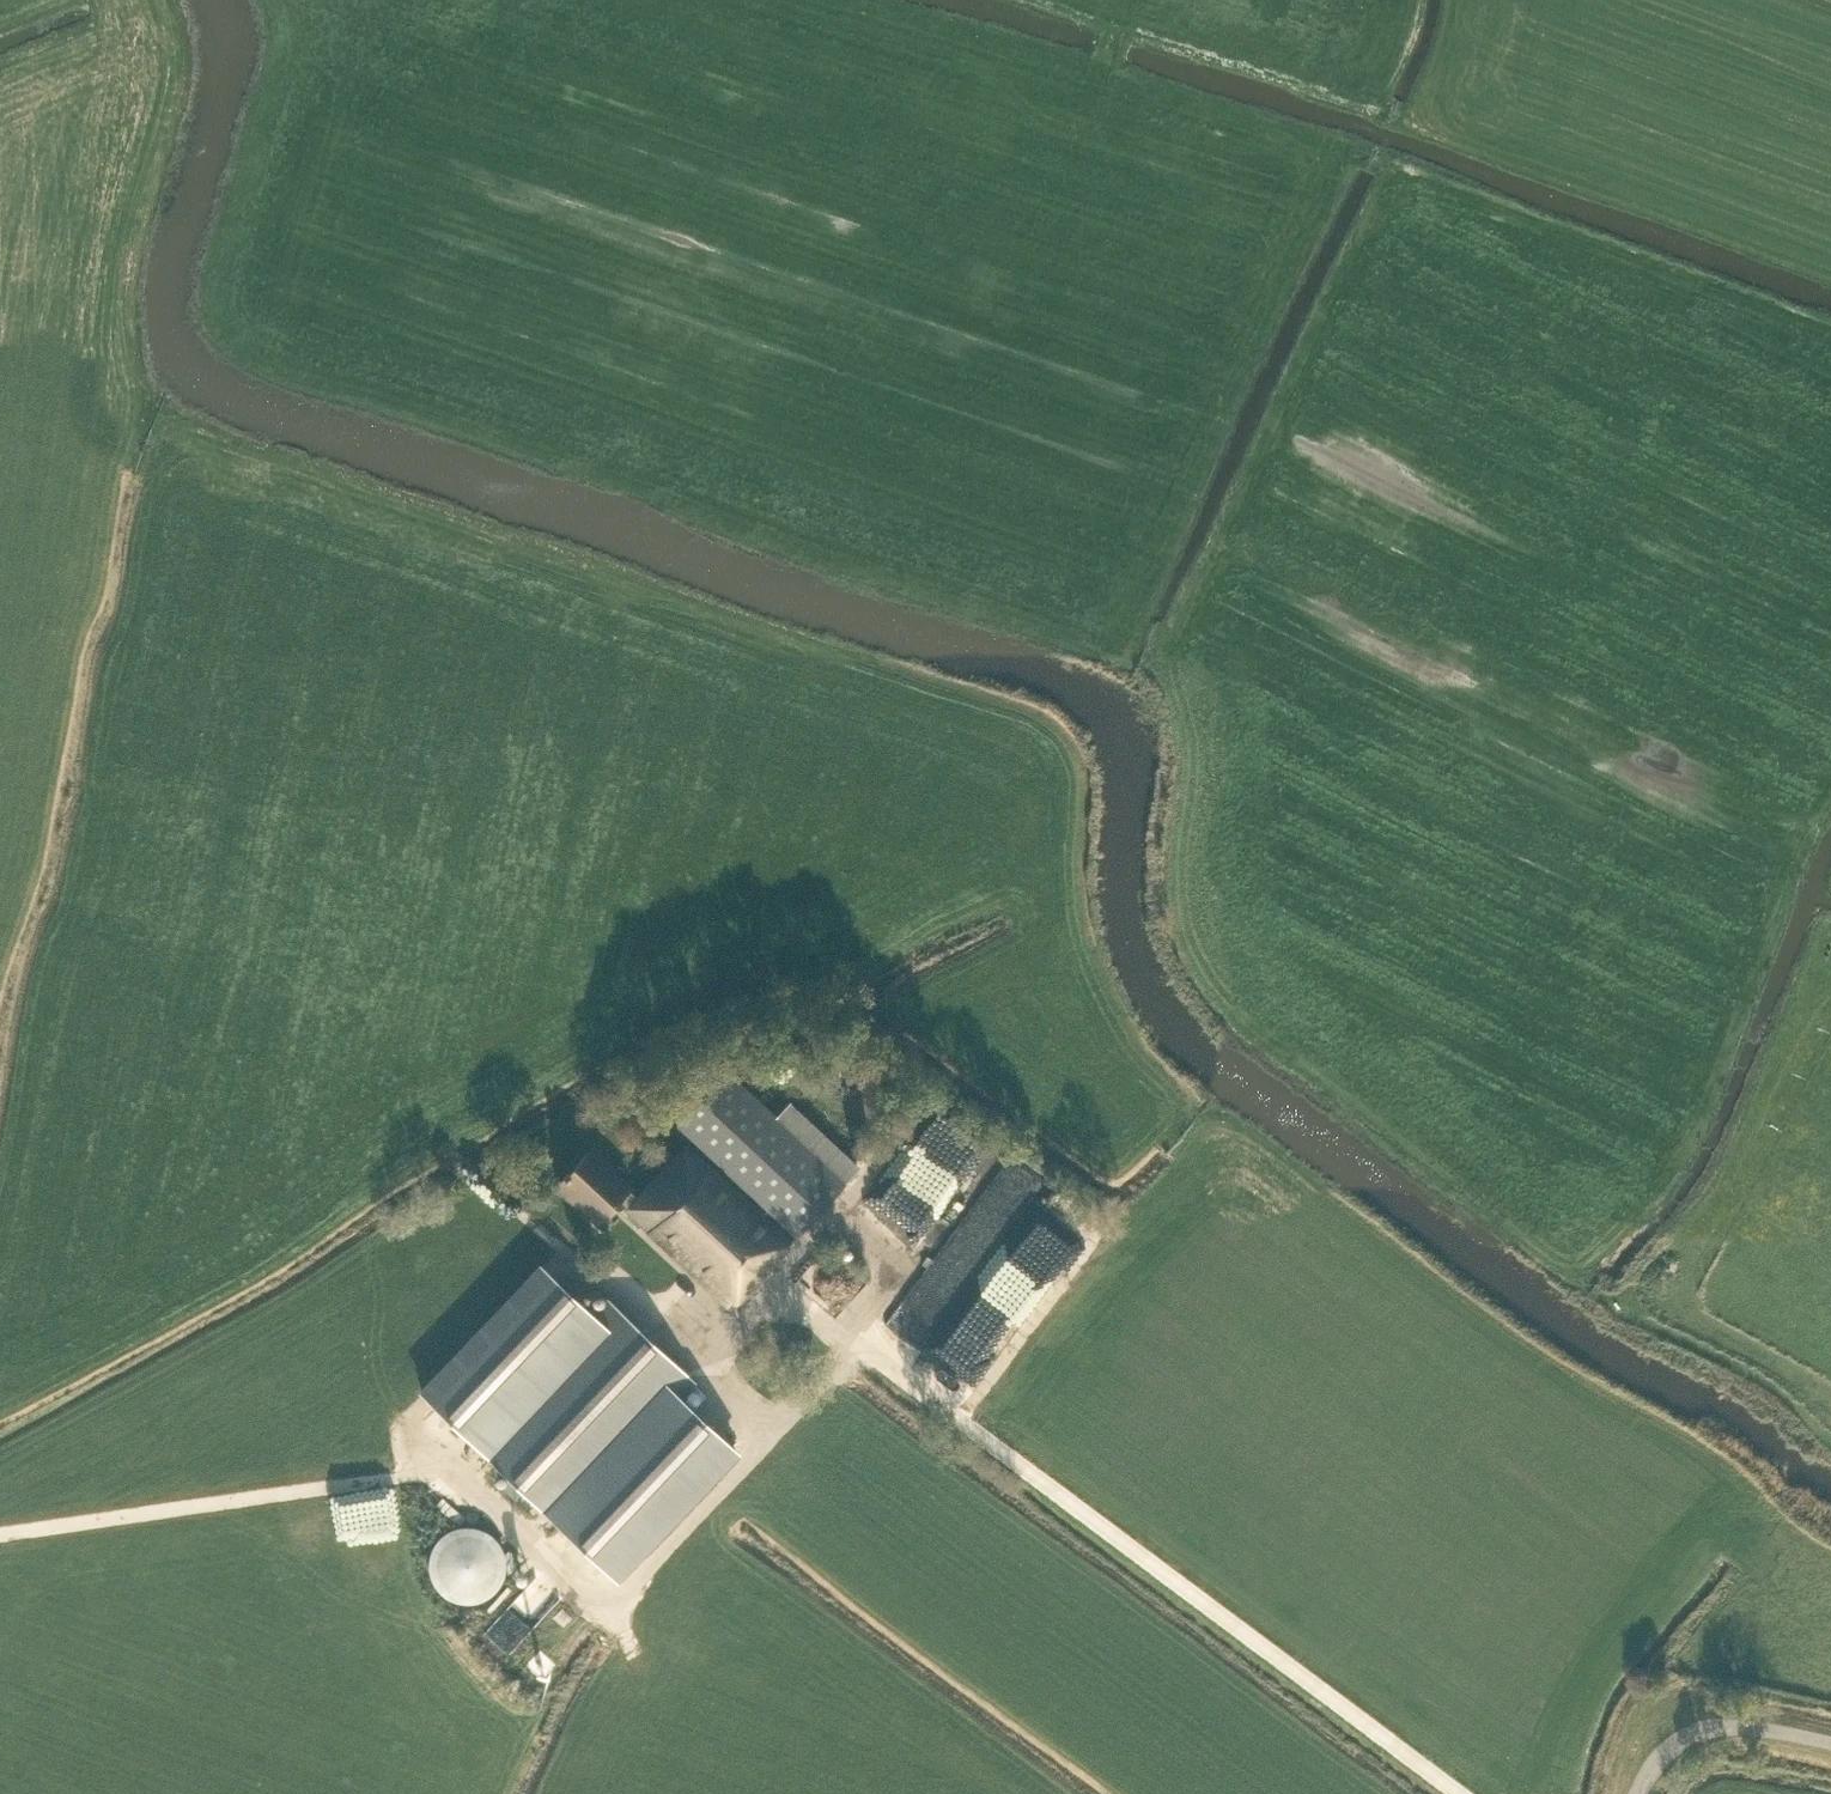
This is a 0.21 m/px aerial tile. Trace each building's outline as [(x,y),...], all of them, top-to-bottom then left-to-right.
[(796,1235),(845,1183),(860,1167),(790,1102),(778,1115),(729,1069),(677,1124),(727,1170),(796,1235)] [(730,1307),(784,1249),(792,1241),(699,1154),(698,1155),(686,1144),(637,1196),(628,1188),(630,1187),(610,1168),(612,1166),(592,1148),(557,1185),(576,1204),(578,1202),(598,1220),(619,1197),(628,1205),(625,1209),(730,1307)] [(435,1407),(614,1576),(735,1449),(681,1397),(695,1382),(608,1299),(593,1315),(555,1279),(435,1407)] [(429,1570),(430,1574),(431,1579),(433,1583),(436,1587),(439,1591),(442,1594),(446,1597),(450,1600),(455,1602),(460,1603),(464,1603),(469,1604),(474,1603),(479,1602),(483,1600),(487,1598),(491,1596),(495,1592),(498,1589),(501,1585),(503,1581),(505,1576),(506,1572),(506,1567),(506,1562),(506,1557),(505,1553),(503,1548),(501,1544),(498,1540),(494,1537),(491,1533),(487,1531),(482,1529),(478,1527),(473,1526),(468,1526),(464,1526),(459,1527),(454,1528),(450,1530),(446,1532),(442,1535),(439,1539),(436,1542),(433,1547),(431,1551),(430,1556),(429,1560),(429,1565),(429,1570)]
